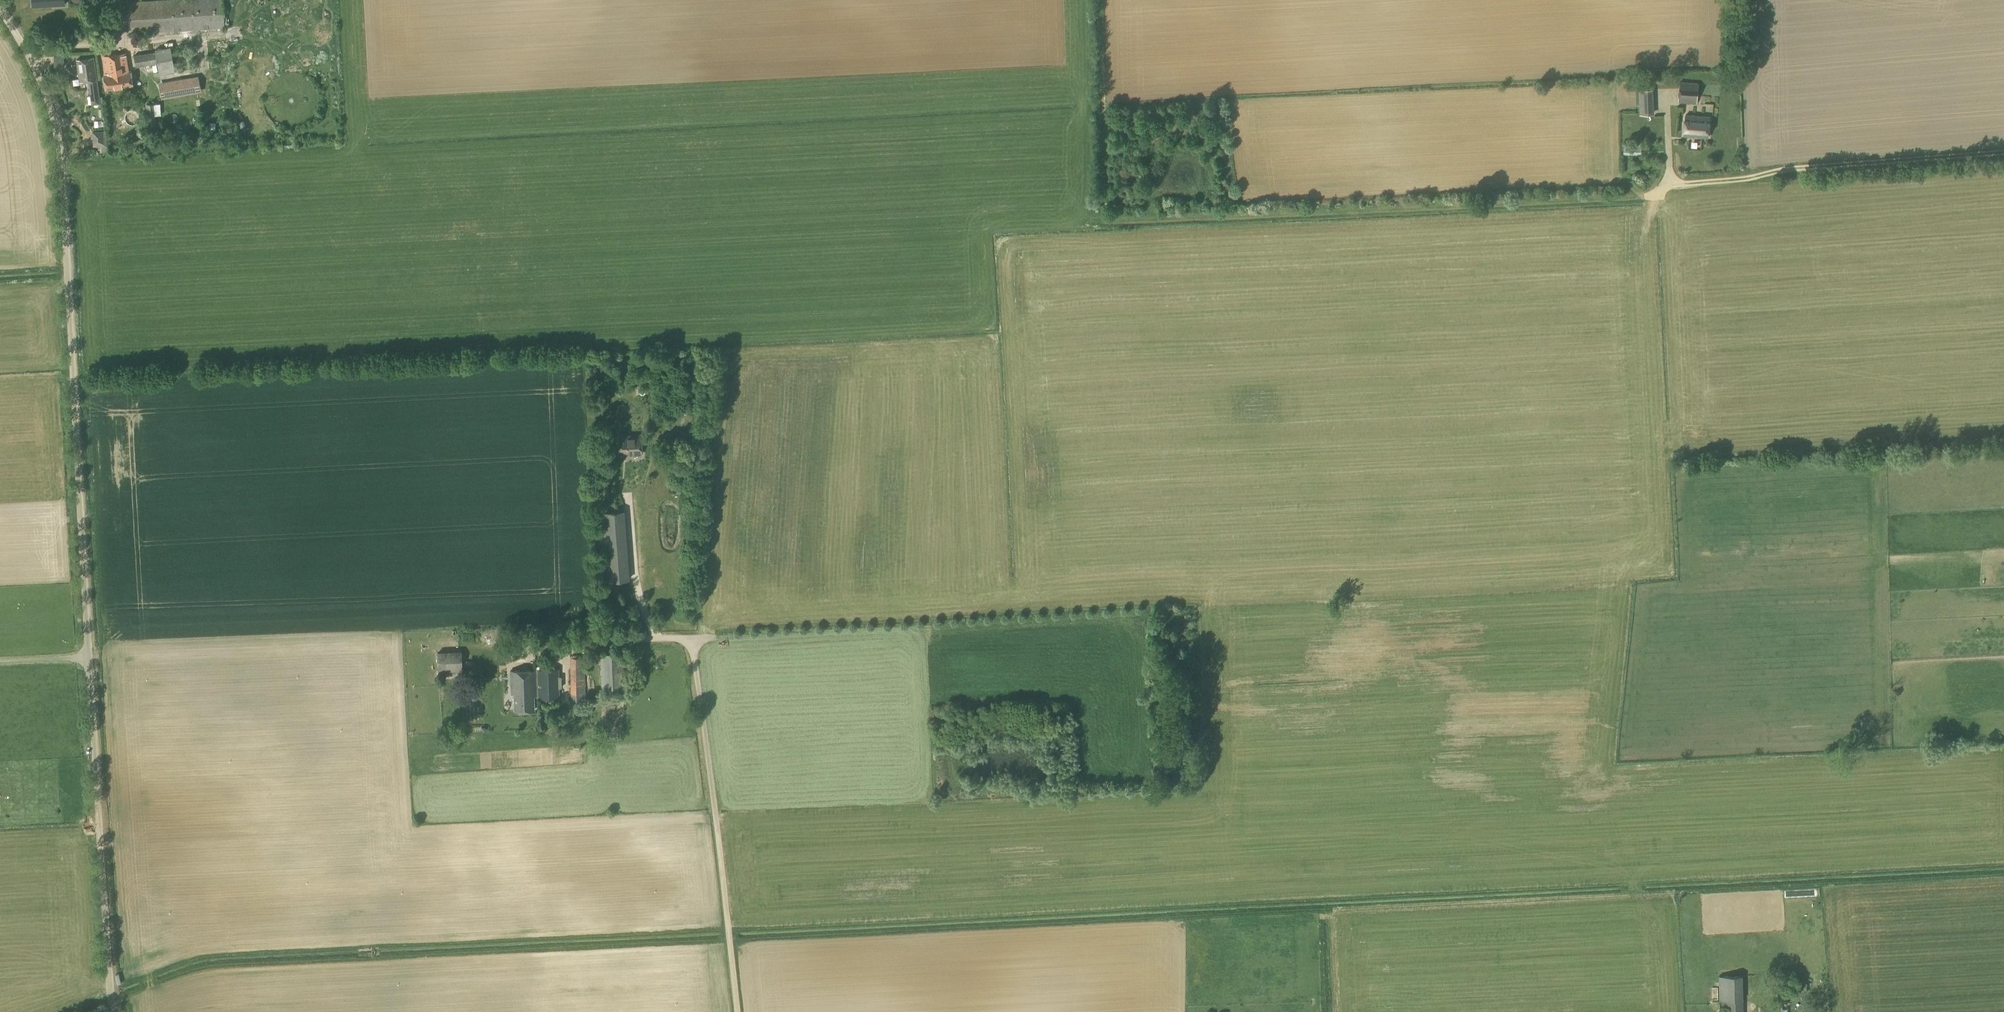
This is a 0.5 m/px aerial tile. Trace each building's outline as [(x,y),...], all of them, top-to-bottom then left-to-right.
[(127,1),(127,2),(121,2),(122,15),(128,14),(129,33),(225,27),(223,0),(149,0),(127,1)] [(155,51),(133,55),(135,66),(157,63),(155,51)] [(128,73),(125,53),(125,52),(102,55),(105,76),(103,76),(105,89),(131,85),(132,87),(139,86),(137,71),(128,73)] [(90,95),(99,94),(94,57),(76,59),(79,82),(88,81),(90,95)] [(191,69),(159,75),(160,83),(162,83),(164,97),(195,91),(191,69)] [(1697,104),(1698,84),(1680,83),(1679,103),(1697,104)] [(154,104),(154,103),(146,104),(147,127),(156,126),(155,117),(154,117),(154,115),(161,115),(160,104),(154,104)] [(1708,137),(1709,117),(1685,115),(1684,136),(1708,137)] [(93,132),(92,132),(93,147),(101,147),(101,152),(107,151),(106,131),(93,132)] [(1641,155),(1641,143),(1623,143),(1623,155),(1641,155)] [(618,455),(640,454),(640,434),(617,434),(618,455)] [(601,582),(629,580),(624,510),(596,512),(601,582)] [(439,677),(463,675),(461,651),(437,652),(439,677)] [(602,688),(627,687),(625,651),(600,652),(602,688)] [(571,694),(585,693),(584,656),(570,656),(571,694)] [(559,697),(558,669),(510,670),(510,694),(513,693),(514,711),(534,710),(533,696),(536,696),(536,698),(559,697)] [(468,687),(469,699),(479,698),(479,687),(468,687)] [(1742,975),(1719,976),(1719,1000),(1726,1000),(1726,1011),(1744,1011),(1743,999),(1742,975)]
